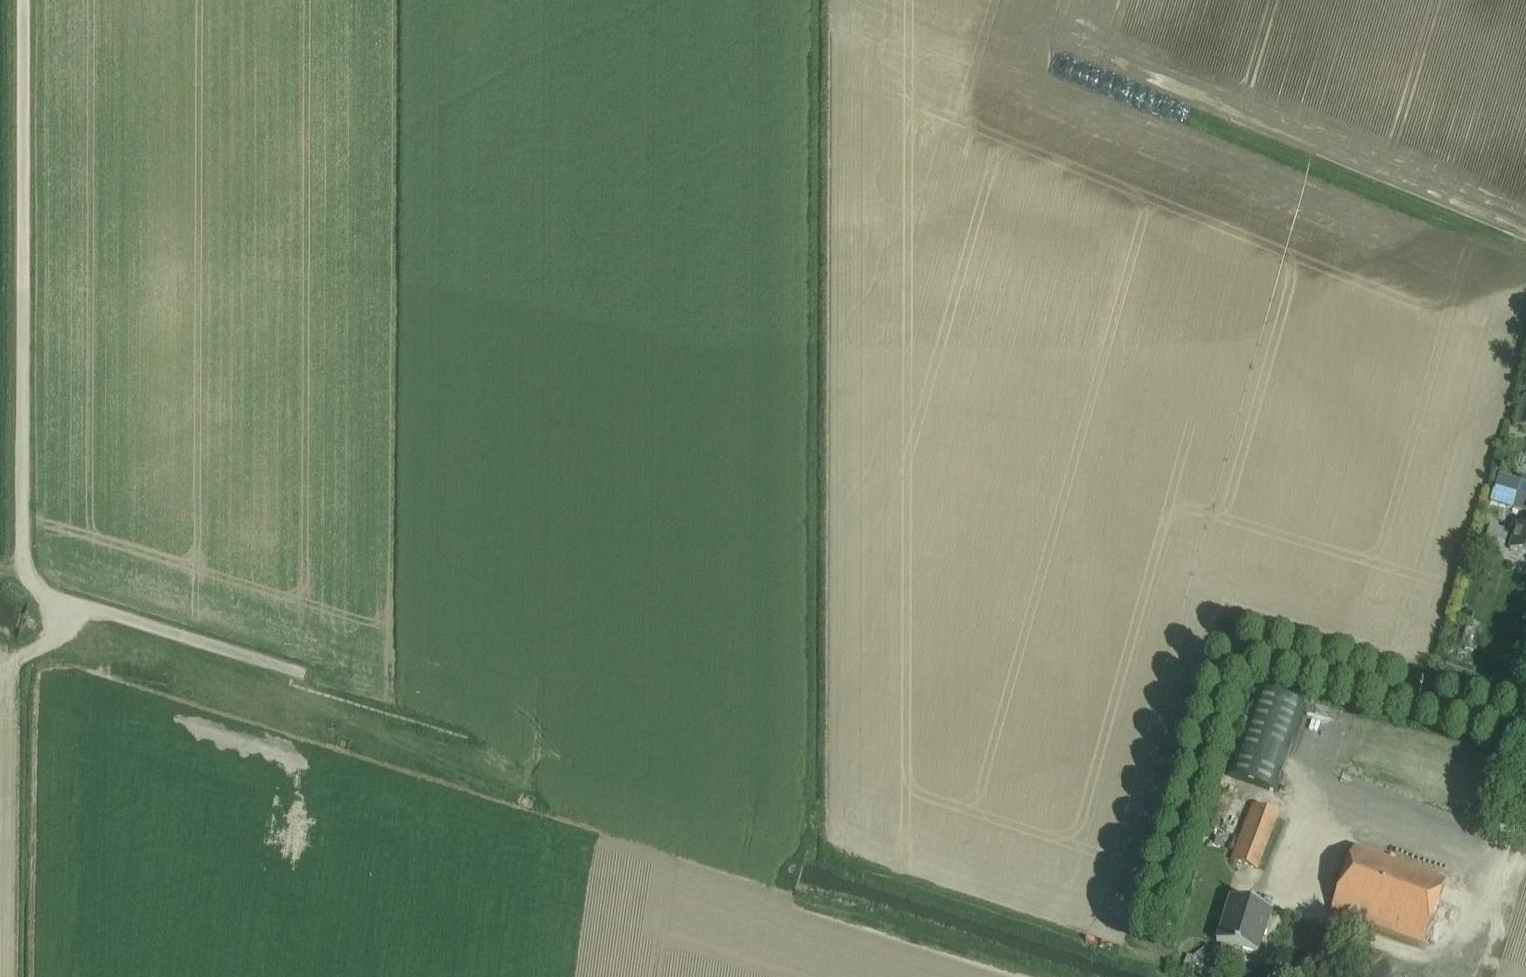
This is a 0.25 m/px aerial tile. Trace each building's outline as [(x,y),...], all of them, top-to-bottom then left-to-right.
[(1523,398),(1514,427),(1525,430),(1525,398),(1523,398)] [(1525,498),(1525,482),(1521,481),(1516,495),(1525,498)] [(1516,495),(1512,509),(1525,513),(1525,498),(1516,495)] [(1525,528),(1516,524),(1509,549),(1525,554),(1525,526),(1525,528)] [(1468,682),(1473,668),(1448,659),(1443,673),(1468,682)] [(1257,689),(1228,776),(1277,793),(1306,706),(1257,689)] [(1257,870),(1278,816),(1252,806),(1231,860),(1257,870)] [(1422,943),(1444,883),(1353,848),(1330,909),(1422,943)] [(1257,955),(1272,911),(1231,897),(1216,942),(1257,955)]
